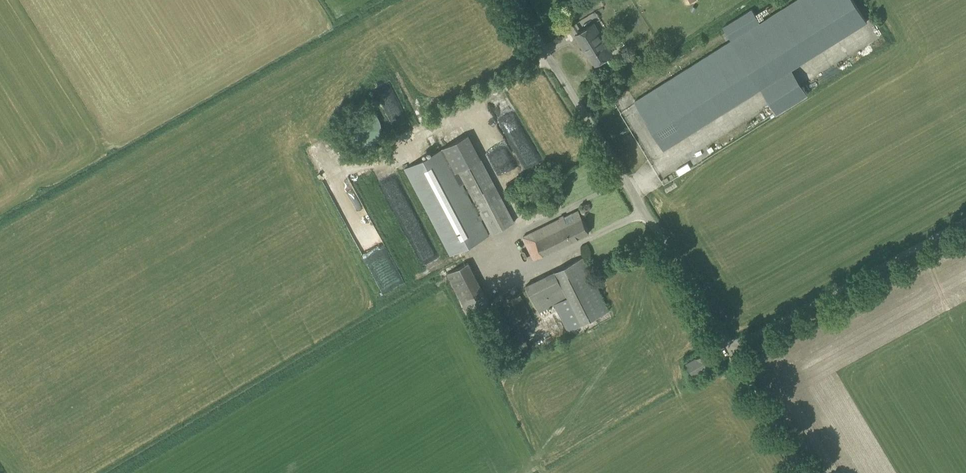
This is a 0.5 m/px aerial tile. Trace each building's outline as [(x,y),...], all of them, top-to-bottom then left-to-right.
[(761,89),(776,113),(808,94),(793,69),(867,23),(853,0),(799,0),(761,23),(752,9),(723,26),(732,41),(635,101),(664,148),(761,89)] [(570,6),(563,10),(567,17),(574,13),(570,6)] [(594,23),(584,30),(575,35),(584,49),(586,48),(596,64),(613,53),(594,23)] [(502,95),(491,100),(499,116),(510,111),(502,95)] [(349,144),(353,146),(357,147),(362,147),(366,146),(370,144),(373,141),(376,138),(378,135),(379,130),(379,126),(379,122),(377,118),(375,114),(372,112),(368,109),(364,108),(360,107),(356,108),(352,109),(348,111),(345,114),(342,118),(341,122),(340,126),(340,130),(341,134),(343,138),(346,141),(349,144)] [(482,135),(494,165),(510,159),(499,128),(482,135)] [(489,235),(481,219),(479,216),(462,183),(460,180),(443,148),(404,169),(385,179),(431,266),(450,256),(489,235)] [(460,180),(462,183),(465,181),(482,214),(479,216),(481,219),(484,217),(493,233),(514,222),(481,158),(459,170),(463,178),(460,180)] [(523,236),(534,259),(589,232),(578,210),(564,217),(564,215),(559,218),(559,219),(523,236)] [(569,330),(609,310),(582,257),(526,285),(539,312),(556,304),(569,330)] [(489,303),(468,262),(447,274),(468,313),(489,303)] [(383,292),(401,281),(398,275),(389,281),(387,278),(378,284),(383,292)] [(518,359),(530,354),(517,327),(533,319),(519,289),(491,302),(518,359)] [(694,376),(713,364),(706,352),(687,364),(694,376)]
